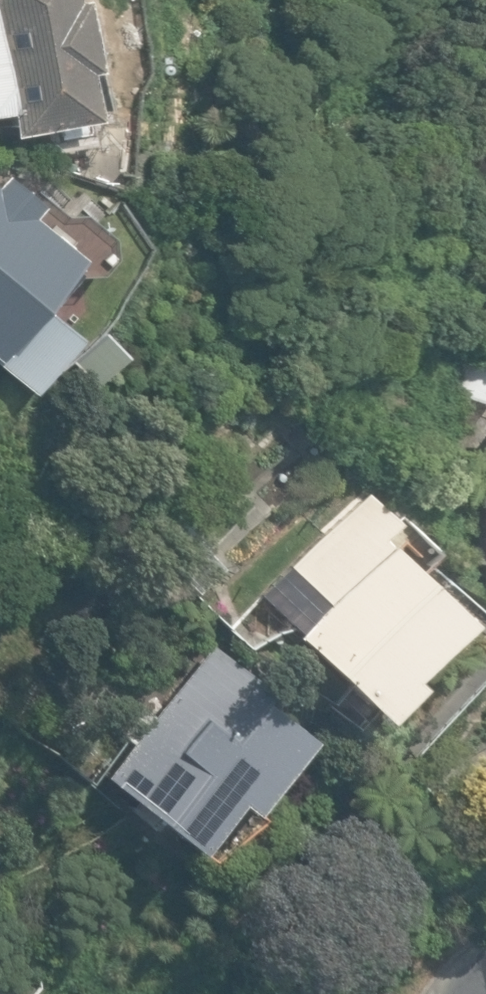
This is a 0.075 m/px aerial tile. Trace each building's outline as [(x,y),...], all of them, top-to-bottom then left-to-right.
[(1,112),(5,134),(53,125),(56,138),(83,133),(81,120),(90,118),(89,111),(102,109),(93,61),(84,62),(83,55),(95,53),(87,12),(79,13),(77,0),(0,0),(0,112),(1,112)] [(27,393),(75,339),(36,304),(76,259),(27,216),(36,206),(2,175),(0,178),(0,369),(27,393)] [(485,404),(485,360),(482,359),(472,401),(485,404)] [(338,682),(370,716),(405,682),(399,676),(459,619),(384,540),(383,541),(380,544),(371,535),(388,519),(362,492),(256,593),(292,630),(290,632),(338,682)] [(96,773),(180,846),(223,797),(236,808),(299,736),(255,697),(262,689),(209,643),(149,712),(128,701),(108,724),(126,739),(96,773)]
